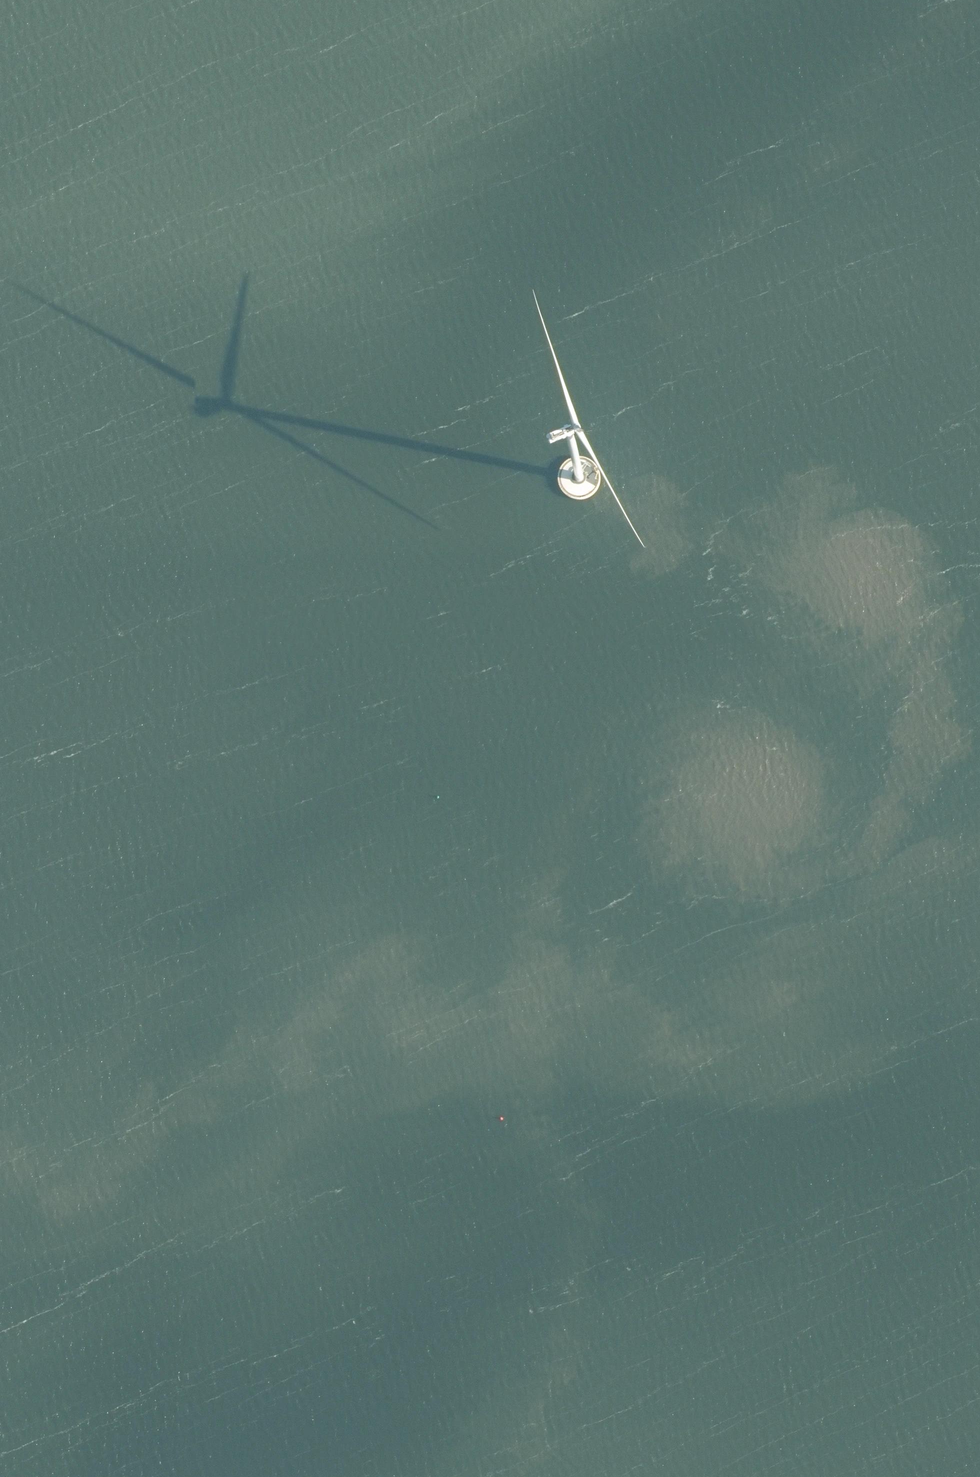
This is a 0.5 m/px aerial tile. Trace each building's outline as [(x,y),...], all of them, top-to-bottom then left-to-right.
[(580,477),(580,476),(580,475),(579,475),(579,474),(578,474),(577,473),(576,473),(575,473),(574,473),(574,474),(573,474),(573,475),(572,475),(572,476),(572,477),(572,478),(572,479),(573,480),(573,481),(574,481),(575,482),(576,482),(577,482),(577,481),(578,481),(579,481),(579,480),(580,479),(580,478),(580,477)]
